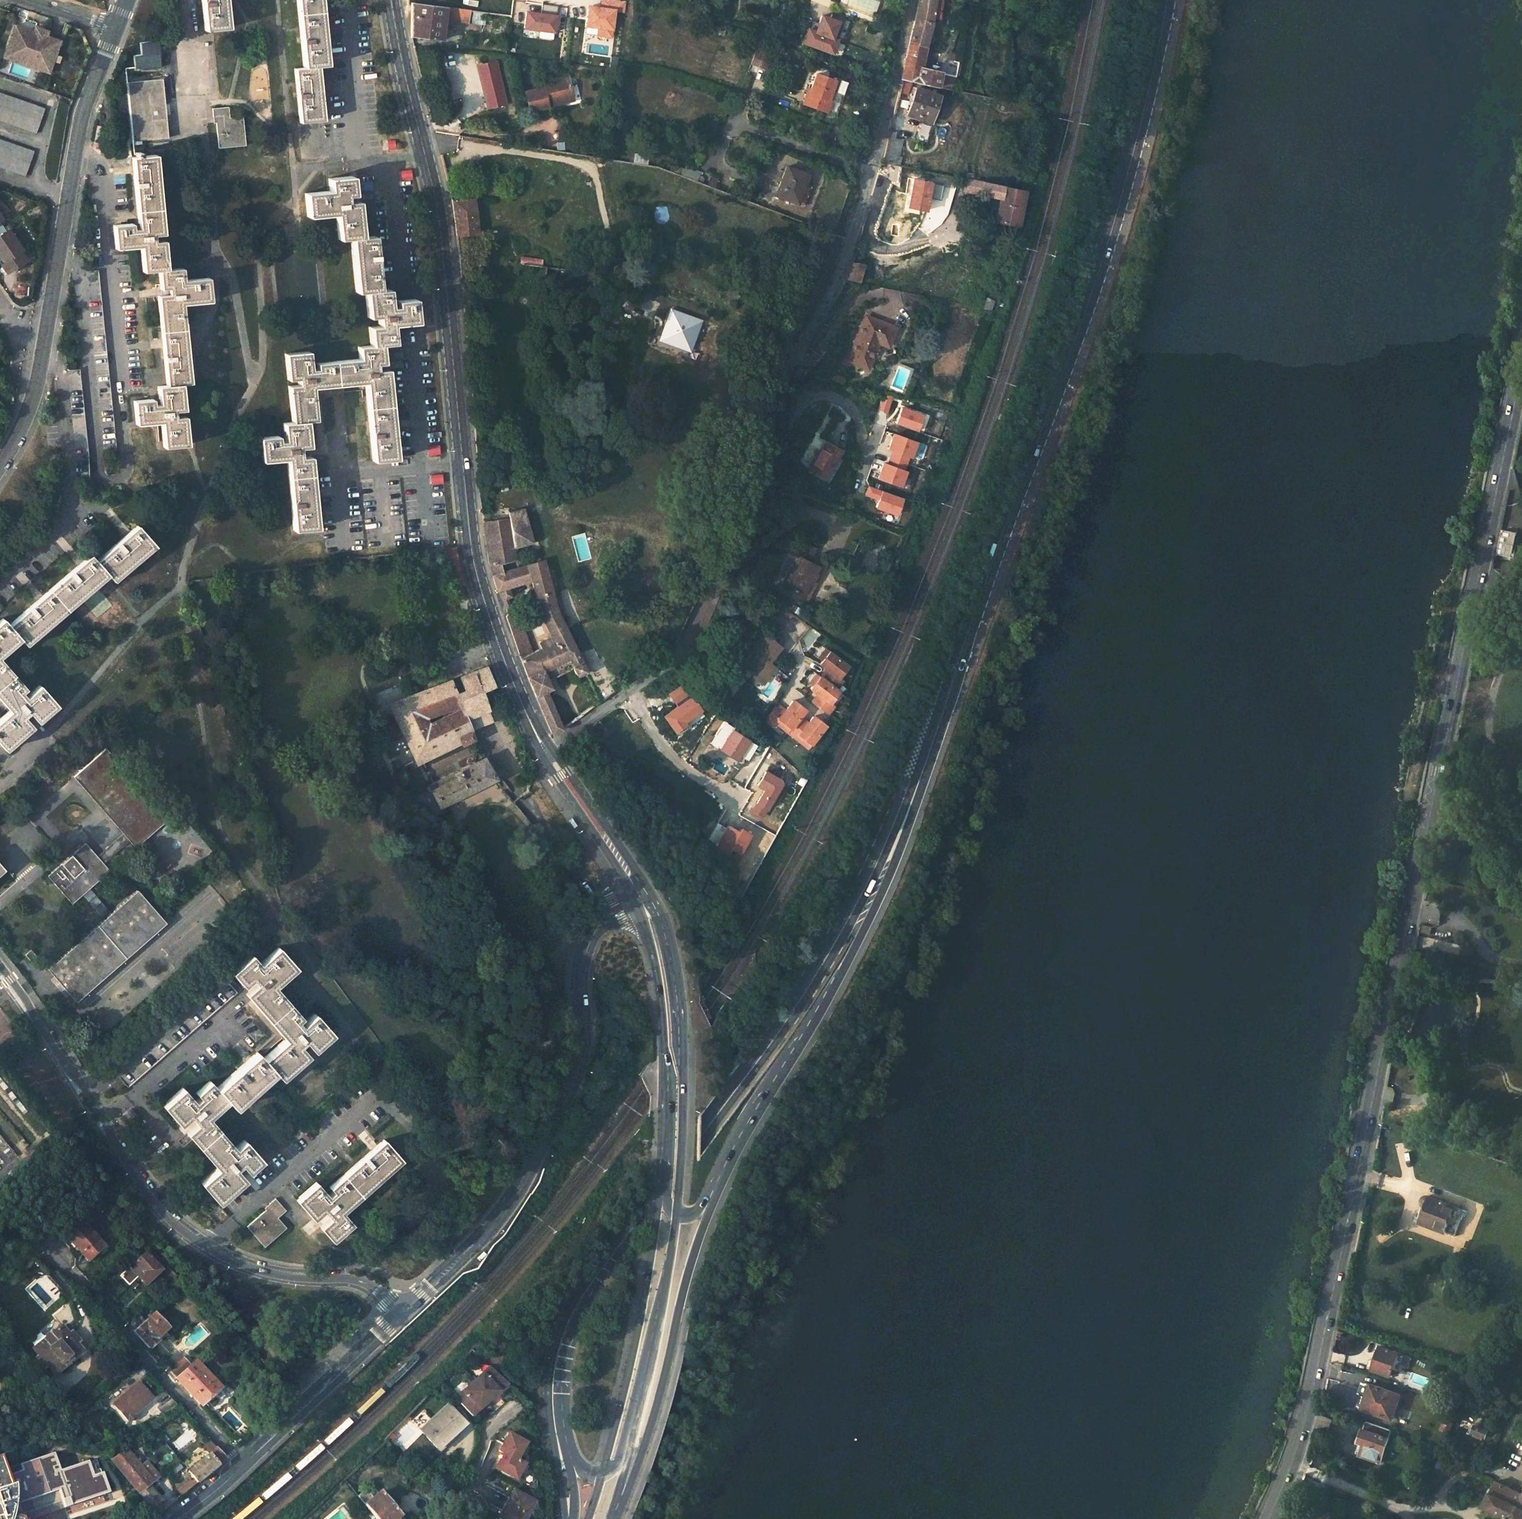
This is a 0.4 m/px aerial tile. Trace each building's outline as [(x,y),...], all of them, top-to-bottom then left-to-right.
[(204,30),(227,28),(225,0),(201,0),(204,30)] [(303,67),(294,68),(299,122),(323,120),(318,66),(326,65),(321,8),(320,0),(296,0),(303,67)] [(934,0),(920,0),(920,4),(911,44),(925,47),(934,0)] [(413,38),(444,42),(447,10),(420,7),(412,6),(413,38)] [(446,21),(472,25),(473,13),(447,10),(446,21)] [(553,37),(556,15),(523,11),(520,33),(553,37)] [(805,27),(799,45),(832,55),(836,39),(833,38),(838,20),(817,14),(813,29),(805,27)] [(15,25),(7,48),(43,60),(52,63),(60,41),(46,36),(45,36),(42,37),(36,35),(34,32),(33,32),(15,25)] [(42,37),(45,36),(46,36),(48,31),(35,26),(33,32),(34,32),(36,35),(42,37)] [(470,27),(469,37),(479,38),(481,28),(470,27)] [(939,82),(941,73),(920,68),(925,47),(911,44),(902,80),(938,87),(939,82)] [(43,60),(7,48),(4,57),(39,69),(43,60)] [(752,65),(767,71),(773,57),(758,51),(752,65)] [(954,60),(948,59),(945,73),(954,75),(957,76),(960,62),(954,60)] [(476,67),(483,111),(505,108),(496,63),(476,67)] [(943,83),(939,82),(938,87),(951,90),(954,75),(945,73),(943,83)] [(543,87),(524,92),(529,111),(547,106),(547,103),(554,101),(554,105),(566,102),(564,94),(571,92),(567,74),(541,80),(543,87)] [(812,95),(809,94),(806,104),(826,111),(833,92),(837,81),(819,75),(813,90),(812,95)] [(833,92),(826,111),(829,112),(836,93),(839,94),(844,80),(838,78),(837,81),(833,92)] [(162,79),(127,82),(133,141),(168,138),(162,87),(162,79)] [(917,90),(910,115),(930,122),(938,96),(917,90)] [(35,132),(44,107),(0,92),(0,120),(35,132)] [(571,92),(564,94),(566,102),(573,100),(571,92)] [(228,107),(212,108),(213,123),(216,123),(218,148),(245,145),(242,116),(229,117),(228,107)] [(568,133),(558,134),(559,143),(569,143),(568,133)] [(24,175),(33,150),(0,139),(0,167),(24,175)] [(898,140),(889,139),(883,161),(893,163),(895,151),(898,140)] [(895,151),(905,153),(908,142),(898,140),(895,151)] [(154,154),(131,157),(138,228),(132,229),(131,223),(112,225),(115,249),(140,246),(142,272),(158,270),(160,289),(167,288),(168,294),(157,295),(166,385),(157,386),(159,404),(153,404),(152,399),(133,400),(135,424),(160,422),(163,447),(187,444),(184,415),(174,416),(173,410),(183,409),(180,384),(190,382),(182,304),(210,301),(207,277),(182,280),(181,268),(166,269),(163,240),(153,241),(152,235),(162,234),(154,154)] [(786,167),(776,196),(794,203),(800,186),(803,187),(807,175),(786,167)] [(682,169),(680,176),(699,183),(702,176),(697,175),(698,172),(687,168),(686,171),(682,169)] [(351,176),(328,178),(329,191),(304,193),(307,217),(335,214),(338,239),(350,238),(355,292),(364,291),(367,317),(377,316),(378,325),(368,326),(370,345),(357,346),(359,359),(316,363),(316,368),(310,369),(308,351),(285,354),(287,380),(297,379),(298,385),(288,386),(291,422),(282,423),(284,441),(278,441),(277,435),(259,438),(261,461),(286,459),(293,530),(317,528),(310,456),(299,457),(298,447),(309,446),(306,421),(315,420),(312,387),(364,382),(372,461),(394,459),(387,369),(376,370),(375,364),(383,363),(381,344),(394,343),(392,324),(417,322),(414,299),(395,300),(396,306),(390,307),(388,289),(379,290),(374,236),(361,237),(357,201),(346,202),(346,196),(353,195),(351,176)] [(963,188),(965,178),(956,176),(953,186),(963,188)] [(962,190),(969,192),(972,180),(965,178),(963,188),(962,190)] [(968,198),(975,200),(976,194),(995,198),(989,234),(996,235),(998,223),(1019,227),(1026,192),(999,186),(972,180),(969,192),(968,198)] [(477,201),(453,203),(459,238),(480,237),(477,201)] [(3,262),(22,249),(8,228),(6,230),(0,222),(0,258),(3,262)] [(563,268),(548,266),(548,260),(525,257),(525,262),(514,262),(514,269),(520,270),(519,278),(546,282),(544,299),(558,302),(563,268)] [(854,261),(849,279),(860,281),(865,264),(854,261)] [(98,270),(85,272),(103,451),(116,450),(98,270)] [(985,308),(992,309),(995,298),(986,296),(985,301),(986,302),(985,308)] [(870,318),(866,328),(878,331),(881,322),(870,318)] [(866,328),(854,362),(872,368),(881,342),(892,346),(899,327),(881,322),(878,331),(866,328)] [(79,369),(66,370),(75,454),(87,453),(79,369)] [(878,410),(887,413),(892,395),(883,393),(878,410)] [(899,406),(892,424),(914,432),(921,415),(899,406)] [(880,462),(874,480),(898,488),(915,442),(891,433),(885,450),(890,452),(885,464),(880,462)] [(824,443),(808,471),(827,482),(839,461),(836,459),(840,452),(824,443)] [(441,445),(427,446),(428,456),(442,454),(441,445)] [(443,474),(429,475),(430,485),(444,484),(443,474)] [(867,485),(863,497),(875,500),(872,509),(894,517),(901,497),(867,485)] [(554,636),(541,643),(544,650),(535,655),(518,609),(509,613),(508,614),(509,619),(508,620),(523,663),(534,687),(553,733),(563,732),(565,730),(549,691),(553,689),(551,681),(577,668),(581,676),(588,672),(559,612),(548,569),(545,563),(505,573),(503,563),(520,560),(518,552),(522,551),(521,547),(536,544),(527,509),(511,513),(513,519),(486,524),(489,549),(493,572),(500,595),(501,594),(503,602),(505,601),(513,598),(512,589),(533,581),(544,616),(554,636)] [(137,525),(96,561),(90,554),(46,592),(8,625),(2,618),(0,620),(0,651),(18,636),(24,643),(105,572),(111,579),(152,543),(137,525)] [(1512,556),(1517,531),(1502,528),(1497,553),(1512,556)] [(814,587),(819,578),(817,577),(819,572),(810,568),(813,562),(815,556),(793,546),(788,558),(801,564),(798,572),(795,571),(788,587),(801,593),(799,597),(812,602),(817,588),(814,587)] [(827,569),(813,562),(810,568),(819,572),(817,577),(819,578),(814,587),(817,588),(827,569)] [(783,651),(766,638),(754,654),(760,659),(749,672),(755,677),(753,678),(763,686),(776,670),(771,667),(783,651)] [(813,665),(836,683),(849,667),(825,649),(813,665)] [(11,708),(0,718),(0,744),(2,747),(29,723),(23,715),(27,711),(34,719),(54,702),(38,684),(25,696),(21,691),(25,688),(0,659),(0,695),(11,708)] [(450,681),(390,704),(418,764),(460,742),(461,744),(473,738),(470,731),(493,721),(485,703),(481,691),(493,686),(486,667),(460,677),(465,692),(456,696),(450,681)] [(776,670),(763,686),(765,688),(778,672),(776,670)] [(812,671),(802,684),(815,694),(809,702),(827,716),(834,707),(830,703),(839,692),(812,671)] [(485,703),(497,698),(492,686),(481,691),(485,703)] [(784,708),(777,702),(765,718),(807,751),(826,726),(811,715),(807,721),(801,716),(805,710),(791,699),(784,708)] [(167,819),(106,749),(74,777),(123,833),(129,840),(135,847),(167,819)] [(431,791),(439,806),(495,778),(483,758),(429,785),(425,787),(428,792),(431,791)] [(96,856),(85,843),(66,859),(48,875),(71,902),(81,894),(89,887),(108,870),(103,863),(96,856)] [(165,922),(137,890),(110,913),(103,919),(47,968),(75,1001),(165,922)] [(251,954),(233,970),(246,984),(252,979),(256,984),(247,991),(253,998),(287,1037),(263,1058),(257,1052),(216,1087),(210,1080),(196,1093),(199,1097),(195,1101),(183,1088),(165,1103),(182,1123),(190,1116),(196,1124),(188,1130),(219,1165),(200,1182),(215,1200),(243,1176),(235,1167),(240,1163),(245,1169),(259,1157),(244,1139),(235,1147),(206,1115),(225,1098),(231,1105),(272,1070),(278,1076),(306,1052),(299,1044),(304,1040),(310,1048),(330,1031),(314,1013),(301,1025),(297,1020),(301,1017),(272,984),(294,965),(278,947),(259,963),(251,954)] [(41,961),(31,949),(25,954),(35,966),(41,961)] [(228,982),(119,1078),(128,1087),(237,992),(228,982)] [(1382,1114),(1381,1120),(1389,1123),(1391,1117),(1382,1114)] [(399,1157),(384,1139),(329,1187),(332,1191),(328,1195),(316,1182),(298,1197),(315,1217),(323,1210),(329,1217),(321,1224),(334,1238),(352,1223),(339,1209),(399,1157)] [(1422,1209),(1417,1225),(1445,1235),(1455,1239),(1463,1220),(1460,1218),(1463,1209),(1430,1197),(1425,1197),(1422,1198),(1420,1201),(1420,1206),(1422,1209)] [(275,1198),(264,1207),(266,1209),(246,1226),(264,1246),(286,1227),(277,1217),(285,1210),(275,1198)] [(105,1202),(103,1205),(109,1212),(111,1209),(105,1202)] [(104,1249),(82,1223),(66,1237),(87,1263),(104,1249)] [(147,1255),(137,1265),(145,1275),(140,1280),(148,1288),(164,1272),(147,1255)] [(1449,1260),(1445,1270),(1451,1272),(1455,1263),(1449,1260)] [(176,1282),(172,1287),(177,1292),(182,1287),(176,1282)] [(146,1321),(134,1332),(150,1349),(158,1342),(156,1340),(168,1329),(154,1313),(146,1321)] [(140,1315),(128,1325),(134,1332),(146,1321),(140,1315)] [(61,1326),(33,1348),(39,1354),(36,1357),(44,1367),(47,1365),(54,1374),(81,1351),(75,1343),(78,1341),(70,1331),(67,1334),(61,1326)] [(1380,1346),(1371,1371),(1390,1377),(1398,1353),(1380,1346)] [(184,1358),(170,1371),(177,1379),(190,1366),(184,1358)] [(190,1366),(177,1379),(202,1406),(221,1389),(196,1361),(190,1366)] [(490,1366),(455,1398),(472,1417),(483,1408),(495,1396),(509,1383),(501,1376),(490,1366)] [(140,1381),(115,1403),(129,1420),(136,1414),(138,1417),(157,1400),(140,1381)] [(1371,1386),(1362,1410),(1391,1421),(1400,1396),(1371,1386)] [(162,1413),(176,1404),(169,1396),(156,1407),(162,1413)] [(502,1405),(495,1396),(483,1408),(490,1417),(502,1405)] [(448,1404),(420,1429),(436,1448),(464,1422),(448,1404)] [(132,1424),(139,1418),(138,1417),(136,1414),(129,1420),(132,1424)] [(1366,1423),(1358,1445),(1363,1446),(1359,1457),(1379,1465),(1391,1432),(1366,1423)] [(1476,1426),(1473,1433),(1476,1434),(1474,1437),(1480,1440),(1481,1437),(1485,1438),(1488,1430),(1485,1429),(1486,1427),(1479,1424),(1477,1426),(1476,1426)] [(518,1458),(526,1442),(509,1432),(491,1465),(516,1478),(524,1462),(518,1458)] [(1443,1440),(1431,1435),(1429,1442),(1440,1446),(1443,1440)] [(125,1448),(111,1459),(156,1514),(165,1507),(148,1485),(159,1477),(152,1467),(146,1460),(139,1466),(125,1448)] [(202,1459),(187,1471),(194,1479),(192,1481),(195,1484),(212,1471),(225,1458),(216,1448),(202,1459)] [(41,1518),(43,1511),(43,1504),(43,1498),(43,1488),(42,1477),(40,1469),(38,1461),(37,1457),(36,1455),(2,1467),(0,1462),(0,1518),(41,1518)] [(87,1461),(58,1470),(68,1503),(107,1490),(102,1473),(92,1476),(87,1461)] [(373,1483),(365,1489),(358,1480),(350,1487),(357,1496),(376,1518),(403,1518),(373,1483)] [(1504,1518),(1521,1518),(1521,1496),(1495,1482),(1483,1508),(1505,1518),(1504,1518)] [(514,1489),(498,1517),(502,1518),(526,1518),(535,1501),(514,1489)]
